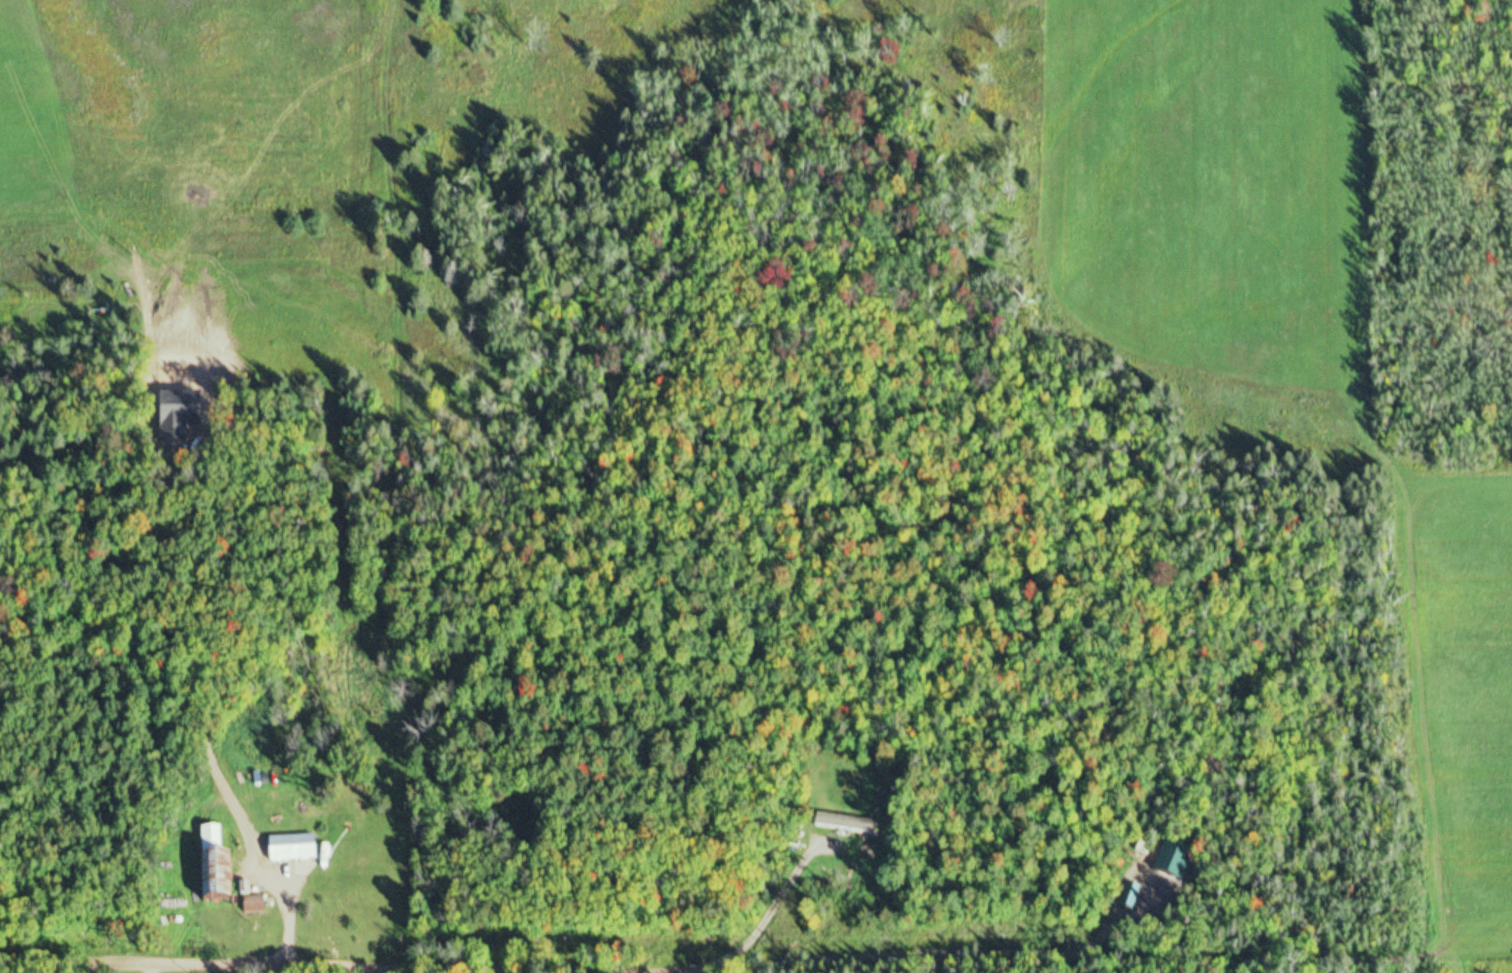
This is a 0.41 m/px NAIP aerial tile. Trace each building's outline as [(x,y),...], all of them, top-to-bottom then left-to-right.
[(851,836),(854,823),(811,815),(809,827),(851,836)] [(217,904),(216,829),(194,829),(194,859),(189,860),(190,904),(217,904)] [(360,860),(360,836),(325,836),(325,860),(360,860)] [(270,840),(270,862),(296,861),(296,852),(307,852),(307,839),(270,840)] [(1113,907),(1125,912),(1136,889),(1124,884),(1113,907)]
